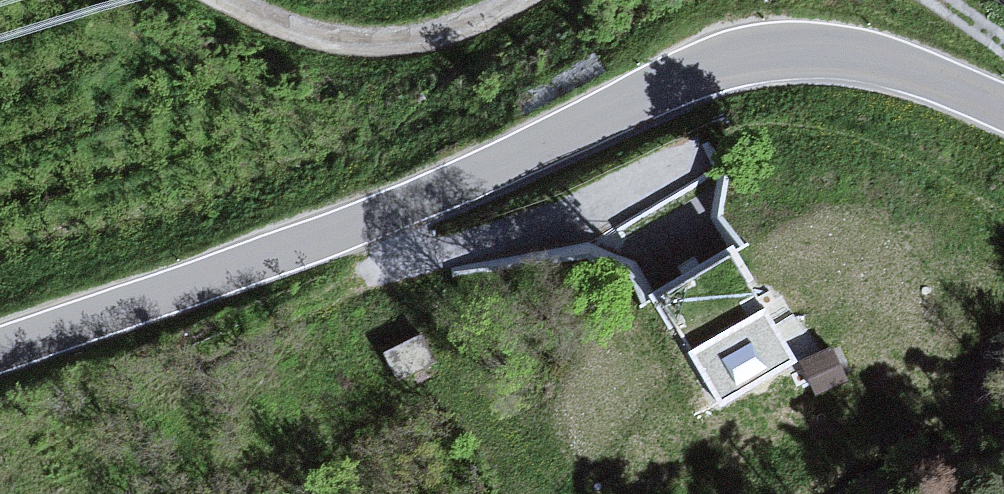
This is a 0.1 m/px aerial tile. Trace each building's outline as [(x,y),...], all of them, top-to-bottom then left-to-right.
[(799,362),(766,306),(687,353),(719,409),(799,362)] [(442,372),(422,333),(384,353),(403,391),(442,372)] [(849,381),(832,345),(800,360),(816,396),(849,381)]
